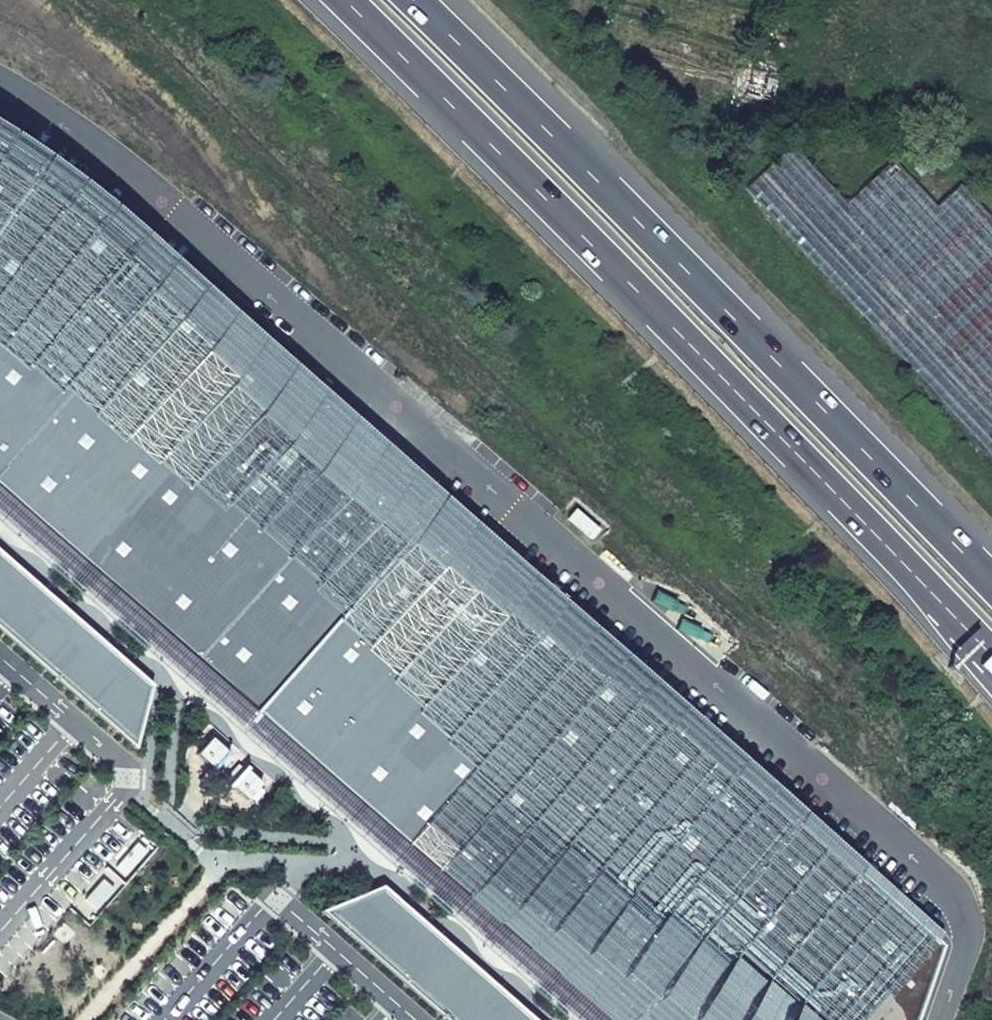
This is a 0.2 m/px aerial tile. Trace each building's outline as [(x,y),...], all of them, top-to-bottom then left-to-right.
[(9,505),(82,569),(176,651),(222,692),(409,855),(597,1019),(918,1019),(944,945),(800,819),(573,621),(251,339),(108,215),(48,164),(0,134),(0,498),(9,505)] [(960,185),(935,208),(891,161),(845,201),(791,145),(743,189),(831,282),(991,456),(991,219),(960,185)] [(135,750),(146,709),(152,685),(0,552),(0,631),(135,750)] [(231,755),(214,740),(199,757),(217,772),(231,755)] [(266,786),(248,771),(234,787),(251,802),(266,786)] [(137,843),(116,867),(126,876),(146,852),(137,843)] [(445,1019),(535,1019),(382,886),(321,911),(445,1019)]
